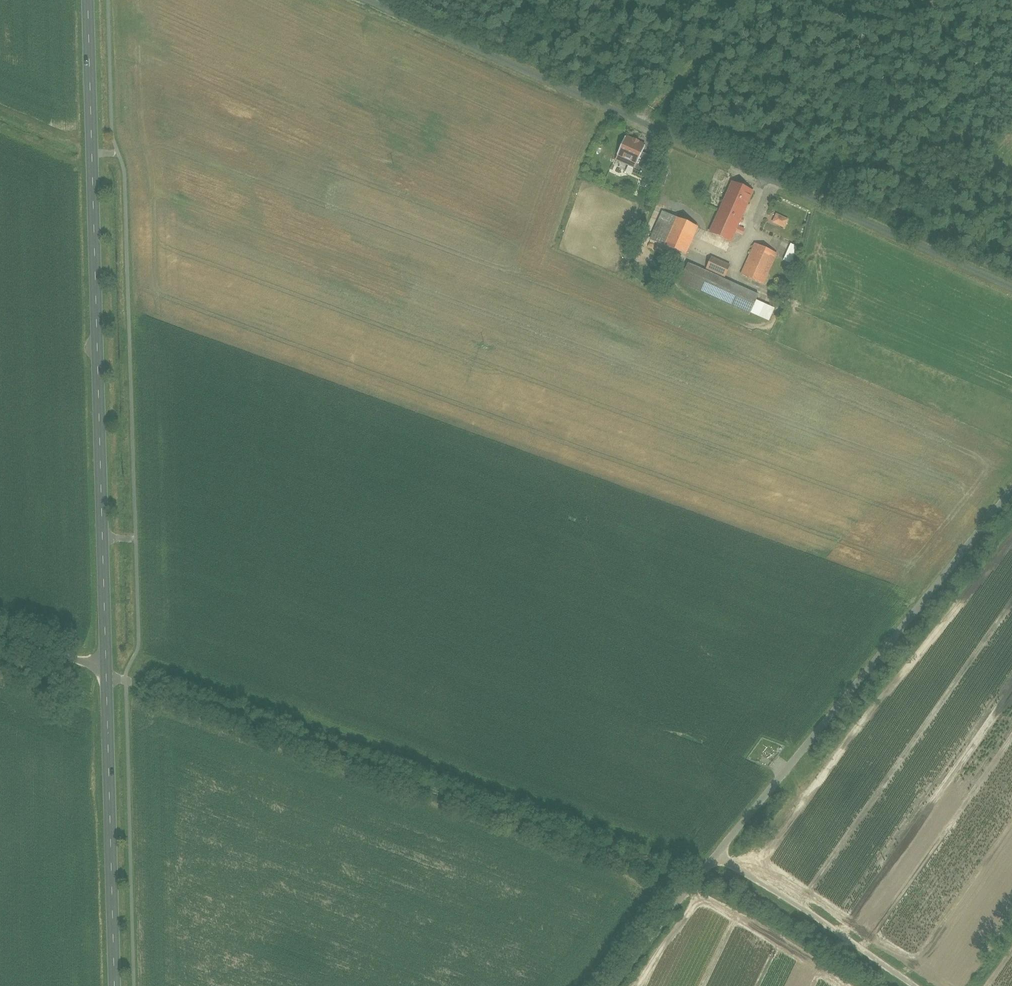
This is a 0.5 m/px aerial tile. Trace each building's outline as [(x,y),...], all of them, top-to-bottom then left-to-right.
[(617,156),(637,165),(646,146),(625,137),(617,156)] [(727,176),(719,196),(724,199),(732,179),(727,176)] [(736,186),(716,232),(736,241),(756,195),(736,186)] [(689,259),(701,228),(668,215),(656,246),(689,259)] [(790,221),(777,215),(772,224),(785,230),(790,221)] [(785,261),(793,263),(797,246),(789,244),(785,261)] [(761,246),(749,273),(769,282),(781,255),(761,246)] [(693,270),(687,285),(754,314),(761,299),(693,270)]
